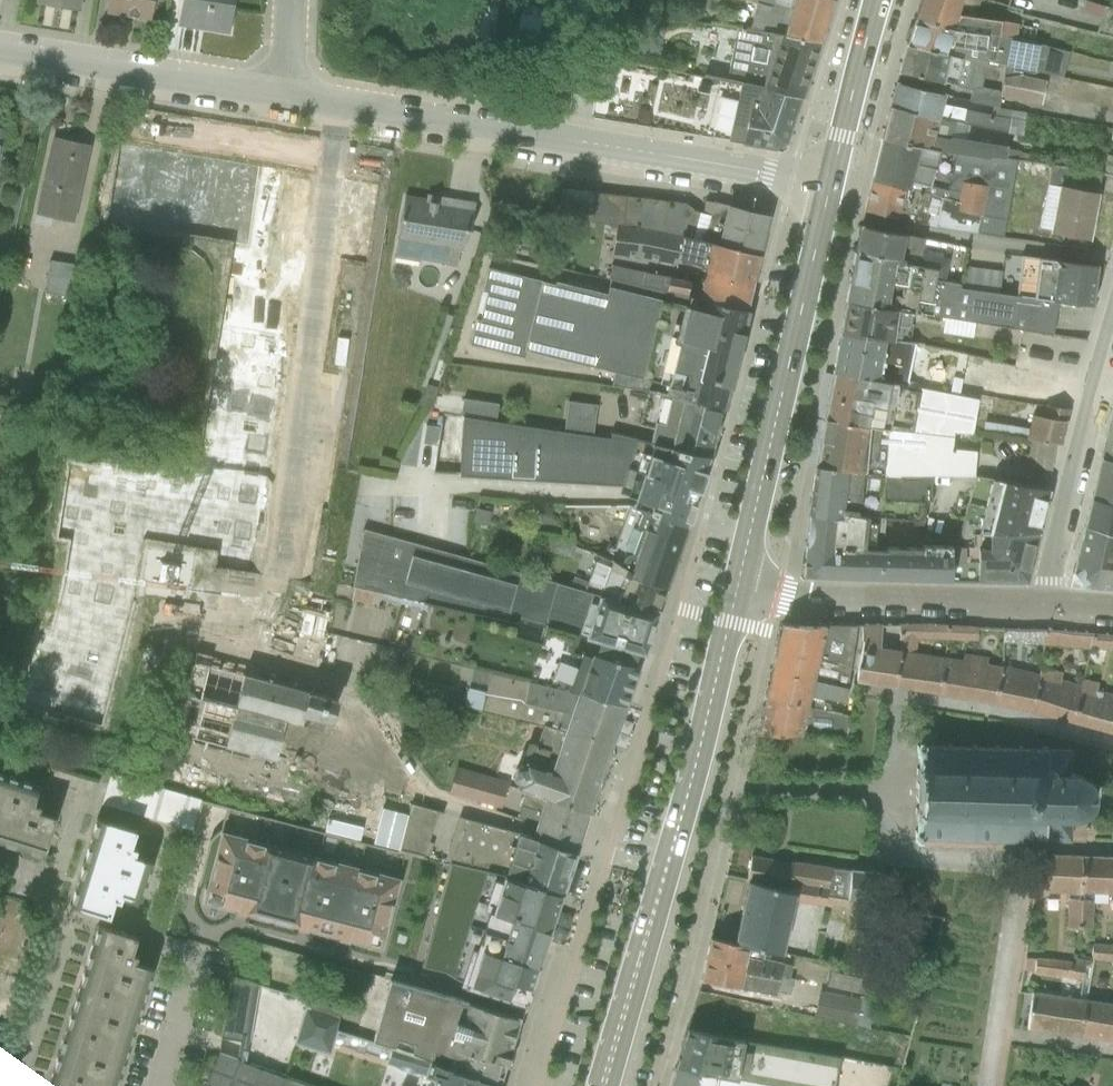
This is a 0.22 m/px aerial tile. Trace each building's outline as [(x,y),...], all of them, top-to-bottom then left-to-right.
[(76,10),(78,0),(31,0),(31,3),(76,10)] [(145,20),(149,0),(97,0),(95,12),(145,20)] [(226,33),(230,0),(171,0),(168,26),(226,33)] [(826,23),(833,0),(742,0),(757,5),(826,23)] [(1039,46),(1040,36),(1035,35),(1036,28),(1001,22),(957,15),(959,7),(977,12),(980,0),(921,0),(913,19),(958,36),(1016,42),(1039,46)] [(757,5),(749,30),(820,42),(826,23),(757,5)] [(1103,7),(1096,33),(1112,37),(1112,10),(1103,7)] [(905,44),(987,61),(1004,65),(1003,76),(1022,75),(1034,74),(1062,78),(1069,53),(1039,46),(1016,42),(958,36),(913,19),(905,44)] [(727,81),(802,96),(820,42),(749,30),(737,28),(727,81)] [(905,44),(899,73),(970,89),(968,101),(991,107),(997,108),(999,96),(1001,91),(981,86),(987,61),(905,44)] [(1003,76),(1001,91),(999,96),(1040,105),(1045,80),(1022,75),(1003,76)] [(793,122),(802,96),(727,81),(718,79),(714,104),(793,122)] [(889,107),(969,124),(1022,136),(1026,112),(997,108),(991,107),(989,115),(942,105),(945,96),(896,83),(889,107)] [(793,122),(714,104),(705,137),(776,150),(786,143),(793,122)] [(889,107),(881,139),(955,151),(1019,160),(1032,163),(1033,150),(967,140),(969,124),(889,107)] [(25,210),(69,220),(86,145),(43,135),(25,210)] [(872,179),(942,197),(955,151),(881,139),(872,179)] [(1112,176),(1112,157),(1104,155),(1101,174),(1112,176)] [(1019,160),(1011,198),(1022,200),(1026,181),(1047,185),(1039,230),(1088,239),(1101,174),(1032,163),(1019,160)] [(298,175),(295,231),(357,234),(359,196),(336,195),(337,177),(298,175)] [(872,179),(864,211),(935,227),(942,197),(872,179)] [(558,218),(616,226),(759,255),(768,217),(705,201),(701,213),(697,212),(684,203),(562,189),(558,218)] [(389,255),(453,266),(464,205),(400,194),(389,255)] [(218,254),(219,223),(194,222),(193,253),(218,254)] [(702,276),(750,288),(759,255),(616,226),(613,254),(644,259),(675,266),(677,258),(699,263),(698,271),(703,272),(702,276)] [(861,227),(855,253),(944,280),(948,260),(920,253),(922,239),(861,227)] [(845,303),(914,314),(938,317),(944,280),(855,253),(845,303)] [(1057,302),(1091,306),(1096,267),(1032,257),(1030,273),(1019,272),(1015,296),(1057,302)] [(47,289),(52,261),(36,258),(30,286),(47,289)] [(647,346),(731,368),(745,310),(698,298),(687,296),(690,280),(610,266),(606,288),(659,302),(647,346)] [(647,346),(659,302),(606,288),(603,295),(551,282),(550,287),(488,271),(469,345),(519,358),(522,348),(616,372),(613,384),(636,390),(647,346)] [(702,276),(698,298),(745,310),(750,288),(702,276)] [(944,280),(938,317),(1051,335),(1057,302),(1015,296),(963,289),(959,288),(959,285),(944,280)] [(845,303),(840,334),(885,341),(909,345),(914,314),(845,303)] [(832,372),(978,406),(990,409),(994,390),(956,381),(956,376),(904,365),(904,360),(882,357),(885,341),(840,334),(832,372)] [(636,390),(647,393),(721,407),(731,368),(647,346),(636,390)] [(1048,395),(1053,375),(934,349),(932,360),(1012,375),(1009,386),(1048,395)] [(824,416),(953,432),(971,435),(978,406),(832,372),(824,416)] [(650,443),(709,455),(721,407),(647,393),(640,423),(654,427),(650,443)] [(548,428),(577,432),(581,403),(552,399),(548,428)] [(1055,444),(1060,445),(1068,411),(1045,407),(1043,417),(1031,415),(1028,429),(984,422),(983,433),(1028,440),(1055,444)] [(1112,459),(1112,407),(1101,456),(1112,459)] [(686,528),(709,455),(650,443),(461,416),(458,477),(622,483),(638,490),(632,508),(686,528)] [(814,466),(931,476),(973,475),(976,451),(952,448),(953,432),(824,416),(814,466)] [(1051,470),(1055,444),(1028,440),(1024,466),(1051,470)] [(1092,495),(1112,500),(1112,459),(1101,456),(1092,495)] [(814,466),(810,515),(885,520),(921,522),(923,502),(930,502),(931,476),(814,466)] [(965,517),(1037,535),(1048,490),(975,476),(965,517)] [(1112,533),(1112,500),(1092,495),(1084,527),(1112,533)] [(628,506),(608,566),(664,589),(686,528),(632,508),(628,506)] [(805,546),(859,549),(881,550),(885,520),(810,515),(805,546)] [(950,580),(1025,582),(1037,535),(965,517),(957,547),(950,580)] [(1112,587),(1112,533),(1084,527),(1070,584),(1112,587)] [(580,633),(643,651),(656,611),(569,587),(363,530),(353,587),(425,602),(517,623),(519,617),(546,625),(580,633)] [(805,546),(802,576),(856,578),(859,549),(805,546)] [(881,550),(859,549),(856,578),(950,580),(957,547),(922,546),(922,548),(885,548),(885,550),(881,550)] [(569,587),(656,611),(664,589),(608,566),(595,561),(588,580),(573,577),(569,587)] [(461,666),(624,705),(639,667),(577,652),(580,633),(546,625),(541,639),(515,632),(517,623),(425,602),(407,652),(461,666)] [(765,697),(827,710),(829,704),(822,702),(823,698),(844,702),(856,625),(781,625),(765,697)] [(856,681),(894,686),(897,650),(879,647),(880,641),(898,642),(899,625),(862,626),(856,681)] [(943,657),(916,653),(917,639),(946,640),(947,627),(899,625),(898,642),(897,650),(894,686),(938,693),(943,657)] [(977,628),(947,627),(946,640),(976,640),(977,628)] [(1039,631),(1004,630),(1003,642),(1047,645),(1050,632),(1039,631)] [(1093,636),(1050,632),(1047,645),(1089,650),(1090,648),(1093,636)] [(1093,636),(1090,648),(1112,650),(1112,636),(1093,634),(1093,636)] [(195,652),(173,732),(284,763),(281,774),(315,783),(338,697),(327,695),(263,679),(264,669),(195,652)] [(963,660),(943,657),(938,693),(993,702),(1002,666),(986,663),(987,657),(963,654),(963,660)] [(465,706),(543,726),(610,743),(624,705),(461,666),(458,679),(487,684),(485,691),(469,689),(465,706)] [(1039,674),(1002,666),(993,702),(1031,710),(1039,674)] [(1041,667),(1039,674),(1031,710),(1072,722),(1081,685),(1060,679),(1062,672),(1041,667)] [(1081,685),(1072,722),(1111,733),(1112,726),(1112,694),(1101,691),(1101,692),(1095,691),(1097,682),(1082,679),(1081,685)] [(765,697),(757,733),(846,736),(850,716),(827,710),(765,697)] [(526,791),(588,813),(610,743),(543,726),(536,744),(531,743),(527,744),(520,763),(516,764),(511,778),(517,784),(516,788),(526,791)] [(919,752),(917,831),(916,831),(916,832),(915,832),(915,836),(916,836),(916,837),(917,837),(917,839),(922,839),(922,837),(1069,840),(1070,817),(1072,817),(1075,817),(1078,816),(1080,815),(1082,813),(1085,811),(1087,809),(1090,811),(1092,808),(1089,806),(1090,804),(1090,802),(1091,800),(1092,796),(1092,793),(1091,791),(1090,789),(1089,786),(1093,784),(1091,781),(1088,783),(1085,780),(1082,777),(1079,776),(1076,775),(1073,774),(1071,774),(1071,751),(924,747),(924,744),(919,744),(919,746),(919,747),(917,747),(917,751),(919,751),(919,752)] [(507,782),(455,767),(447,793),(499,809),(507,782)] [(199,799),(111,773),(102,802),(191,829),(199,799)] [(13,781),(0,777),(0,821),(13,781)] [(47,855),(59,817),(32,808),(38,789),(13,781),(0,821),(0,840),(47,855)] [(526,791),(518,817),(536,823),(530,839),(575,853),(588,813),(526,791)] [(386,848),(415,852),(420,807),(392,803),(386,848)] [(99,815),(85,860),(141,878),(147,859),(123,851),(131,825),(99,815)] [(451,863),(563,890),(575,853),(530,839),(459,817),(444,861),(451,863)] [(270,921),(289,852),(218,833),(199,902),(270,921)] [(335,939),(354,870),(289,852),(270,921),(335,939)] [(1039,890),(1081,892),(1081,857),(1040,855),(1039,890)] [(751,856),(746,881),(748,881),(788,890),(790,881),(792,872),(793,864),(751,856)] [(1112,894),(1112,858),(1081,857),(1081,892),(1083,892),(1081,900),(1067,900),(1067,927),(1079,928),(1092,928),(1093,903),(1107,904),(1107,894),(1112,894)] [(71,903),(103,913),(109,892),(134,900),(141,878),(85,860),(71,903)] [(451,863),(441,890),(552,919),(563,890),(451,863)] [(793,863),(793,864),(792,872),(790,881),(827,888),(831,869),(793,863)] [(850,870),(831,869),(827,888),(825,896),(847,900),(850,870)] [(379,952),(397,880),(354,870),(335,939),(379,952)] [(879,873),(850,870),(847,900),(876,904),(879,873)] [(748,881),(734,943),(764,950),(782,954),(794,901),(824,905),(825,896),(827,888),(790,881),(788,890),(748,881)] [(434,919),(544,950),(552,919),(441,890),(434,919)] [(434,919),(426,949),(534,981),(544,950),(434,919)] [(100,922),(84,968),(153,991),(162,966),(122,953),(129,932),(100,922)] [(710,937),(705,959),(788,978),(791,965),(762,958),(764,950),(734,943),(710,937)] [(1092,943),(1092,960),(1112,961),(1112,944),(1092,943)] [(417,980),(524,1011),(534,981),(426,949),(417,980)] [(1021,970),(1034,972),(1034,973),(1081,980),(1084,966),(1090,967),(1092,960),(1075,958),(1074,963),(1035,958),(1035,959),(1023,958),(1021,970)] [(788,997),(792,979),(788,978),(705,959),(700,981),(740,990),(741,986),(788,997)] [(1026,1027),(1080,1035),(1085,1001),(1090,967),(1084,966),(1081,980),(1078,998),(1031,992),(1026,1027)] [(70,1009),(139,1032),(153,991),(84,968),(70,1009)] [(1102,996),(1112,996),(1112,968),(1102,968),(1102,996)] [(802,1018),(843,1024),(850,978),(809,972),(802,1018)] [(516,1020),(381,979),(368,1020),(439,1041),(444,1024),(509,1044),(516,1020)] [(1085,1001),(1080,1035),(1112,1040),(1112,1003),(1085,1001)] [(70,1009),(56,1052),(125,1075),(139,1032),(70,1009)] [(368,1020),(360,1047),(490,1085),(496,1085),(504,1061),(439,1041),(368,1020)] [(509,1044),(444,1024),(439,1041),(504,1061),(509,1044)] [(840,1057),(687,1027),(674,1067),(770,1085),(835,1085),(840,1057)] [(125,1075),(56,1052),(44,1085),(121,1085),(125,1075)] [(217,1053),(204,1085),(308,1085),(217,1053)] [(674,1067),(668,1085),(770,1085),(674,1067)] [(438,1073),(434,1085),(479,1085),(438,1073)]
